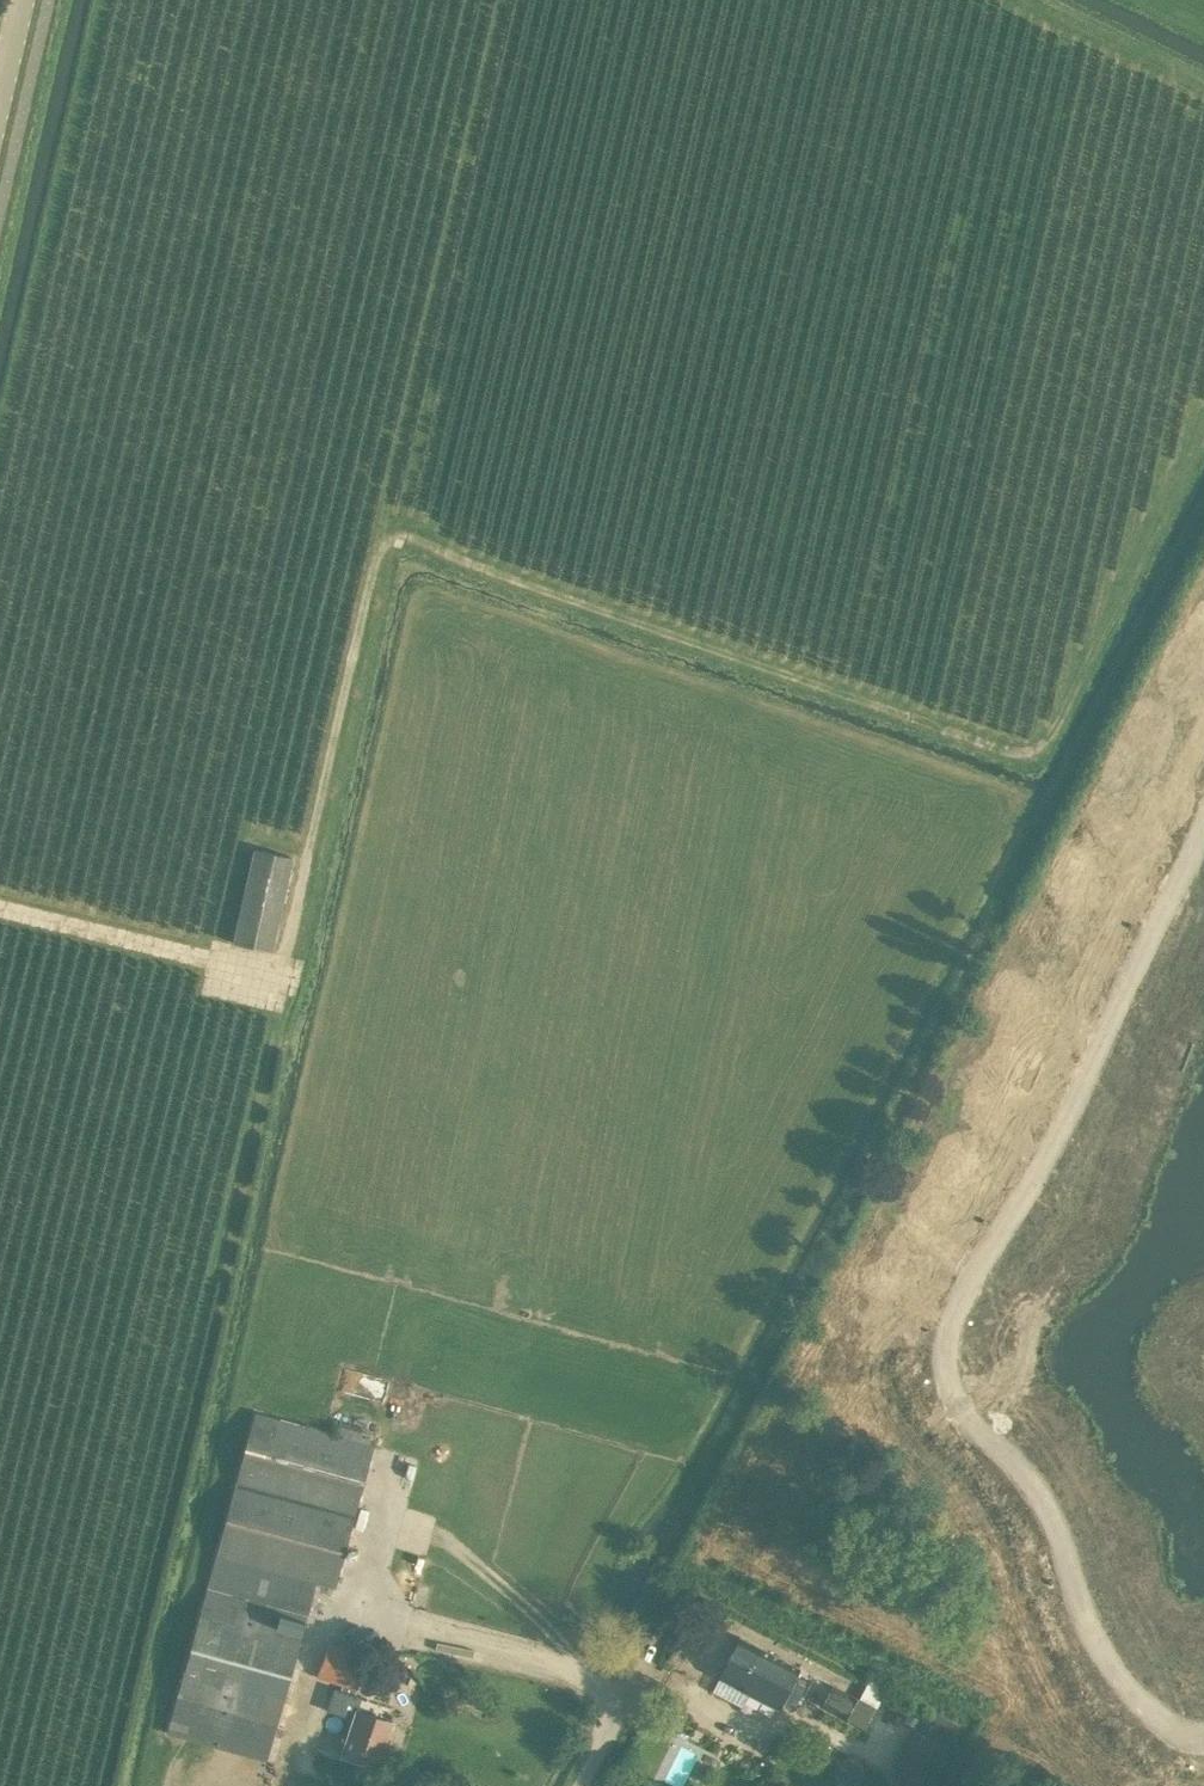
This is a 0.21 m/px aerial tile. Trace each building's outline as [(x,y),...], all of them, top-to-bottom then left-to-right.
[(270,950),(292,857),(255,848),(234,942),(270,950)] [(177,1695),(166,1734),(187,1740),(266,1763),(278,1721),(292,1667),(306,1616),(315,1583),(335,1589),(374,1444),(255,1412),(216,1555),(208,1588),(177,1695)] [(718,1677),(778,1707),(799,1667),(740,1637),(718,1677)] [(357,1710),(361,1697),(354,1694),(355,1689),(357,1690),(371,1655),(328,1641),(315,1677),(342,1685),(340,1690),(334,1688),(327,1711),(353,1719),(341,1756),(361,1762),(356,1778),(372,1783),(378,1768),(381,1769),(388,1748),(386,1747),(394,1722),(357,1710)] [(876,1706),(832,1683),(822,1705),(865,1728),(876,1706)] [(910,1712),(905,1721),(914,1726),(919,1717),(910,1712)]
